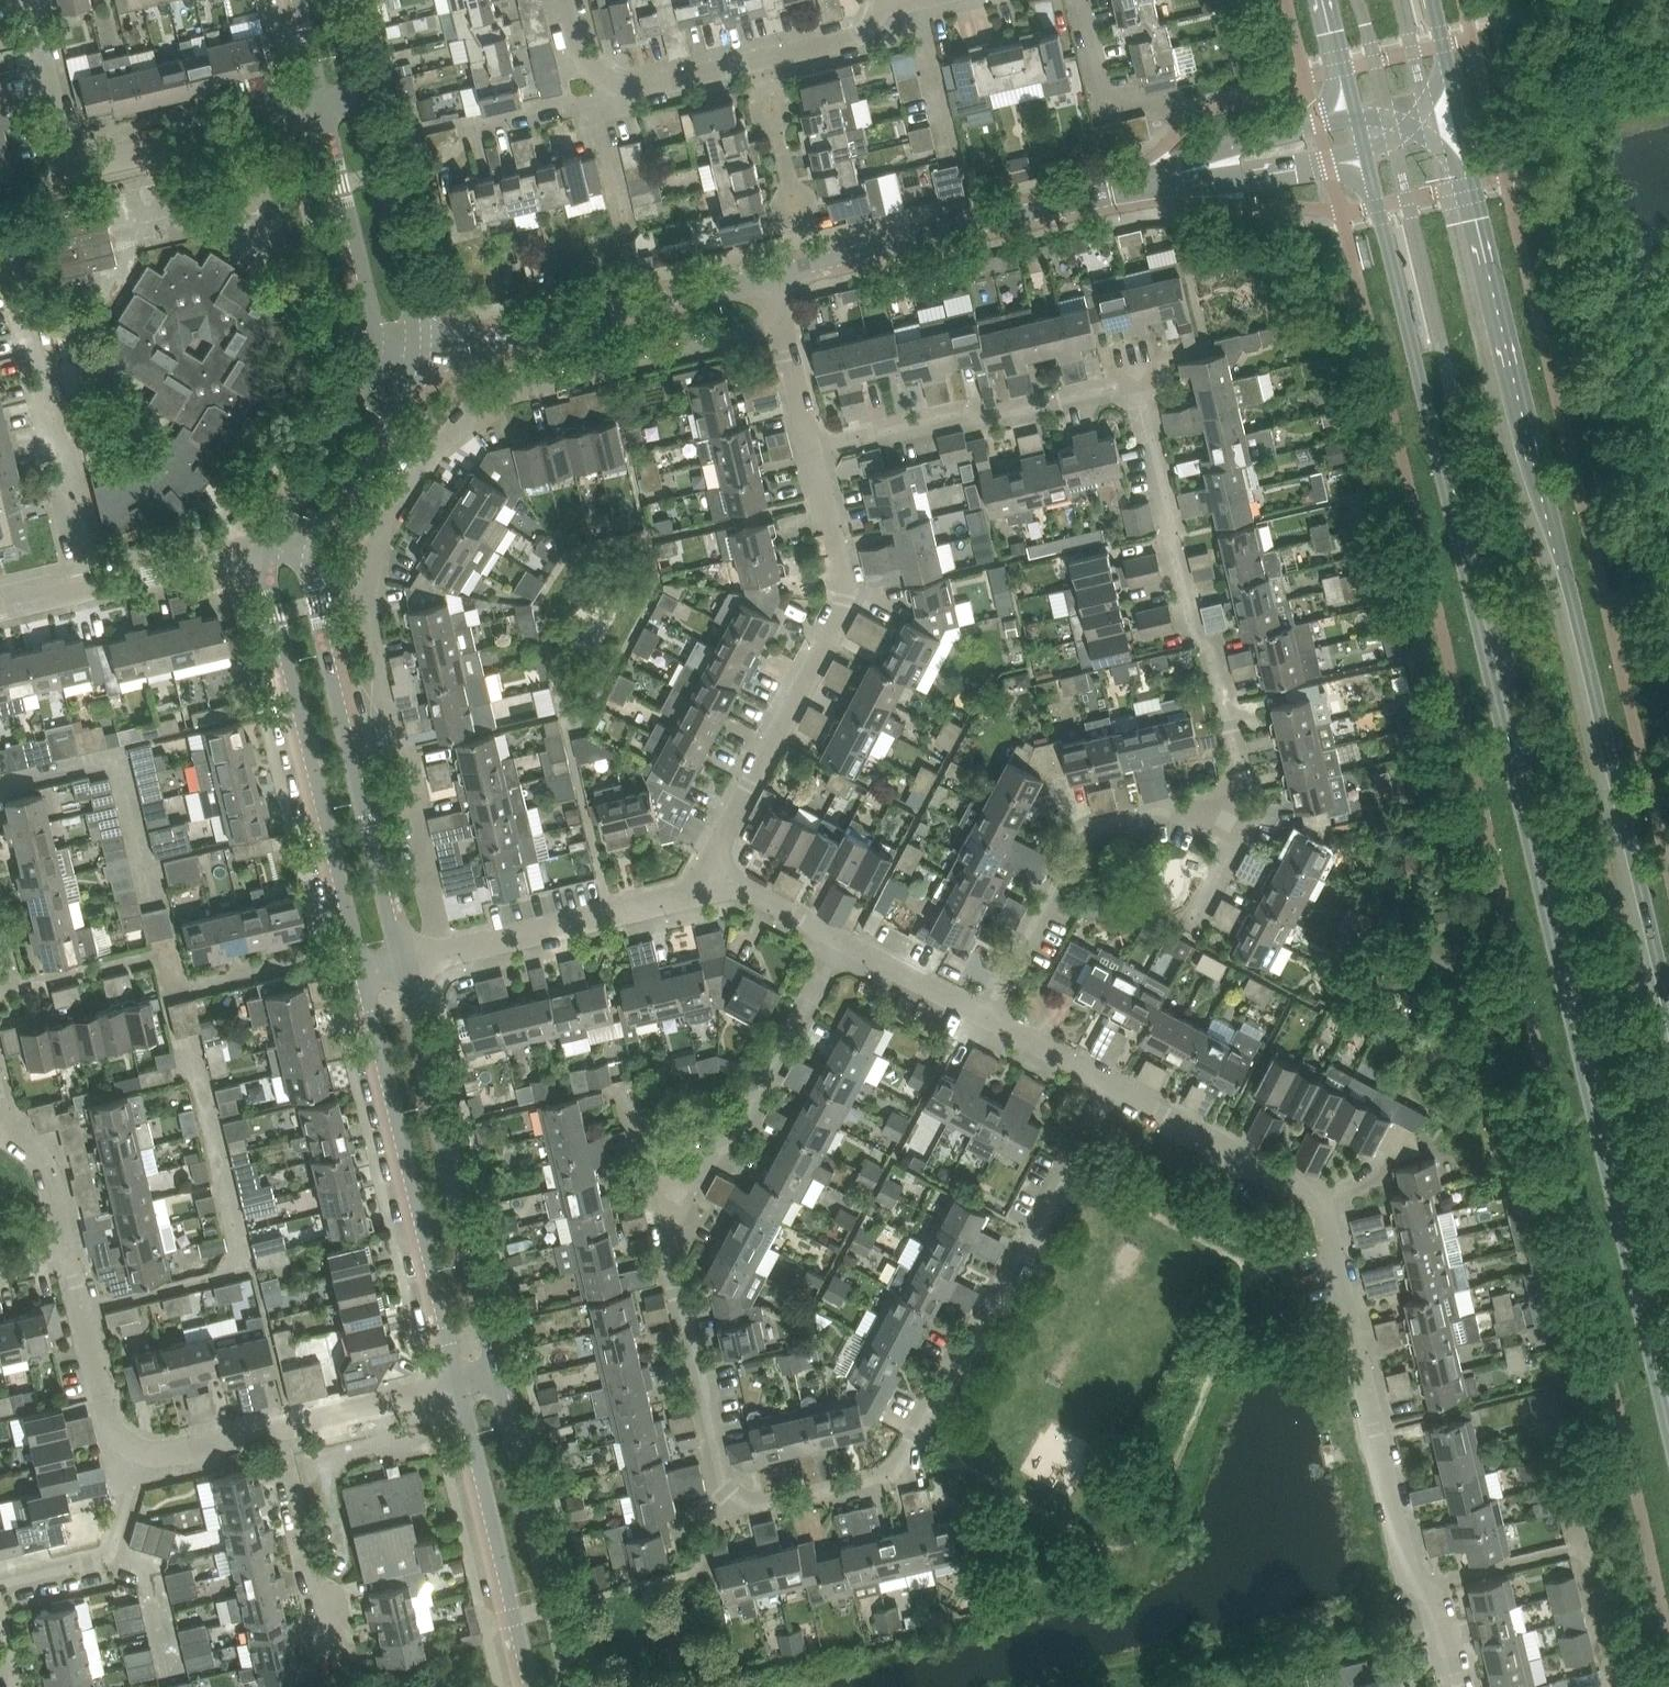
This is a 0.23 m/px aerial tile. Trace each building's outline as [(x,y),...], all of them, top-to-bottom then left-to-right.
[(62,13),(90,6),(89,0),(59,0),(62,13)] [(119,12),(128,9),(126,0),(116,0),(119,12)] [(377,0),(382,21),(393,19),(388,0),(378,0),(377,0)] [(454,8),(461,34),(467,32),(506,23),(504,13),(497,14),(494,0),(488,0),(476,3),(454,8)] [(602,7),(609,37),(622,34),(623,38),(639,35),(640,41),(650,39),(649,32),(641,0),(600,0),(602,7)] [(649,32),(664,28),(671,58),(681,56),(668,0),(641,0),(649,32)] [(681,56),(692,54),(684,24),(700,20),(695,0),(668,0),(681,56)] [(700,20),(715,16),(717,23),(727,20),(722,0),(695,0),(700,20)] [(729,27),(739,24),(738,18),(753,14),(749,0),(722,0),(729,27)] [(753,14),(768,11),(770,17),(780,15),(778,8),(776,0),(749,0),(753,14)] [(778,8),(788,6),(787,0),(776,0),(778,8)] [(825,22),(835,19),(831,0),(820,0),(825,22)] [(835,19),(845,17),(841,0),(831,0),(835,19)] [(1116,33),(1168,21),(1168,20),(1161,22),(1156,0),(1141,0),(1116,6),(1120,22),(1113,23),(1116,33)] [(1229,11),(1234,32),(1243,30),(1238,9),(1229,11)] [(1131,40),(1135,56),(1174,47),(1168,21),(1116,33),(1116,34),(1122,33),(1124,42),(1131,40)] [(386,25),(389,37),(401,34),(399,22),(386,25)] [(468,36),(451,40),(456,62),(473,58),(512,48),(509,33),(515,31),(513,22),(506,23),(467,32),(468,36)] [(529,34),(531,45),(552,40),(550,29),(529,34)] [(1042,30),(1032,32),(1043,78),(1047,96),(1073,89),(1059,33),(1044,36),(1042,30)] [(1234,32),(1226,34),(1229,46),(1246,42),(1243,30),(1234,32)] [(260,32),(233,39),(242,74),(268,68),(260,32)] [(1023,41),(1008,45),(1017,84),(1043,78),(1032,32),(1021,35),(1023,41)] [(180,41),(184,57),(192,93),(218,87),(208,45),(207,45),(208,51),(196,54),(192,38),(180,41)] [(233,39),(208,45),(218,87),(218,86),(217,80),(242,74),(233,39)] [(552,40),(531,45),(534,56),(555,51),(552,40)] [(991,42),(980,45),(991,90),(1017,84),(1008,45),(992,48),(991,42)] [(956,60),(944,63),(950,89),(949,89),(956,116),(966,114),(995,107),(991,90),(980,45),(970,47),(972,53),(955,57),(956,60)] [(1174,47),(1135,56),(1138,71),(1132,73),(1135,84),(1145,81),(1148,94),(1179,87),(1176,74),(1180,73),(1174,47)] [(512,48),(473,58),(479,83),(524,73),(522,62),(516,64),(512,48)] [(913,49),(891,54),(893,61),(915,56),(913,49)] [(115,111),(101,51),(87,54),(92,73),(72,77),(78,105),(86,104),(89,117),(115,111)] [(101,51),(115,111),(141,105),(132,69),(128,54),(104,60),(101,51)] [(184,57),(158,63),(166,99),(192,93),(184,57)] [(412,62),(399,66),(401,76),(413,74),(414,73),(412,62)] [(158,63),(132,69),(141,105),(166,99),(158,63)] [(807,100),(801,102),(803,112),(849,102),(843,75),(855,72),(853,63),(802,75),(804,83),(803,84),(807,100)] [(524,73),(479,83),(485,110),(524,101),(520,84),(527,83),(524,73)] [(401,76),(395,78),(397,87),(415,83),(413,74),(401,76)] [(898,79),(900,90),(922,86),(919,74),(898,79)] [(562,81),(541,86),(542,91),(544,97),(565,92),(563,86),(562,81)] [(922,86),(900,90),(903,100),(924,95),(922,86)] [(433,96),(419,99),(423,116),(437,113),(433,96)] [(9,123),(4,100),(0,101),(0,125),(9,123)] [(696,110),(702,137),(747,126),(745,115),(738,117),(735,101),(696,110)] [(807,128),(800,129),(803,140),(849,129),(859,127),(853,102),(849,103),(849,102),(803,112),(807,128)] [(1147,115),(1134,118),(1139,141),(1152,138),(1147,115)] [(1134,118),(1121,121),(1127,144),(1139,141),(1134,118)] [(1121,121),(1108,124),(1114,147),(1127,144),(1121,121)] [(8,147),(3,125),(9,124),(9,123),(0,125),(0,149),(8,147)] [(1114,147),(1108,124),(1095,127),(1101,150),(1114,147)] [(910,130),(912,141),(934,136),(931,125),(910,130)] [(760,150),(757,139),(751,141),(747,126),(702,137),(702,138),(709,136),(714,161),(760,150)] [(460,139),(457,127),(427,134),(433,159),(446,156),(443,143),(460,139)] [(803,140),(805,150),(812,148),(815,163),(809,164),(809,165),(855,155),(849,129),(803,140)] [(534,136),(524,138),(540,207),(566,201),(555,155),(554,156),(556,162),(541,165),(534,136)] [(934,136),(912,141),(915,152),(936,147),(934,136)] [(499,144),(498,144),(514,213),(540,207),(524,138),(513,140),(521,170),(506,174),(499,144)] [(621,145),(623,155),(644,150),(642,140),(621,145)] [(479,174),(478,174),(489,219),(514,213),(498,144),(488,147),(495,176),(480,180),(479,174)] [(0,149),(0,174),(14,171),(8,147),(0,149)] [(623,155),(626,167),(647,162),(644,150),(623,155)] [(766,176),(766,174),(759,176),(756,161),(762,160),(760,150),(714,161),(721,187),(766,176)] [(565,153),(555,155),(566,201),(592,195),(591,190),(604,187),(597,157),(584,160),(583,155),(567,159),(565,153)] [(1084,154),(1062,159),(1064,170),(1086,165),(1084,154)] [(809,165),(811,175),(818,174),(822,190),(860,179),(855,155),(809,165)] [(1064,170),(1062,159),(1041,164),(1043,175),(1064,170)] [(626,167),(629,181),(650,176),(647,162),(626,167)] [(966,193),(959,164),(934,170),(940,199),(966,193)] [(1032,166),(1010,171),(1013,182),(1035,177),(1032,166)] [(1013,182),(1010,171),(989,176),(992,187),(1013,182)] [(489,219),(478,174),(468,176),(469,182),(453,186),(462,225),(489,219)] [(849,221),(888,212),(879,174),(860,179),(822,190),(824,199),(830,198),(834,214),(847,211),(849,221)] [(629,181),(633,196),(661,189),(657,175),(650,176),(629,181)] [(766,203),(762,187),(768,185),(766,176),(721,187),(726,212),(720,213),(720,214),(766,203)] [(635,207),(656,202),(664,200),(661,189),(633,196),(635,207)] [(102,199),(41,213),(59,290),(89,283),(86,270),(117,263),(102,199)] [(656,202),(635,207),(638,217),(659,212),(656,202)] [(726,239),(766,230),(762,214),(768,212),(766,203),(720,214),(726,239)] [(1119,234),(1122,245),(1144,240),(1142,229),(1119,234)] [(1114,230),(1102,233),(1105,245),(1117,243),(1114,230)] [(1087,234),(1074,237),(1076,248),(1077,252),(1090,248),(1087,234)] [(1074,237),(1051,243),(1054,254),(1076,248),(1074,237)] [(636,241),(624,244),(631,274),(656,268),(653,255),(640,258),(636,241)] [(1042,245),(1019,250),(1021,261),(1044,256),(1042,245)] [(104,481),(95,483),(92,473),(91,473),(106,535),(117,532),(128,528),(138,524),(140,529),(153,522),(165,514),(176,506),(180,510),(190,501),(200,490),(209,479),(213,482),(219,473),(212,468),(220,455),(224,458),(247,422),(241,418),(269,374),(255,365),(291,308),(224,264),(227,260),(212,250),(203,264),(179,249),(163,273),(149,264),(139,280),(143,283),(101,350),(159,386),(149,401),(182,423),(170,442),(164,450),(158,458),(152,464),(148,460),(141,467),(133,473),(124,478),(122,473),(113,477),(104,481)] [(1021,261),(1019,250),(997,255),(1000,266),(1021,261)] [(988,257),(966,262),(968,273),(991,267),(988,257)] [(593,260),(582,263),(585,274),(595,272),(593,260)] [(1151,267),(1154,279),(1163,316),(1177,312),(1185,344),(1197,341),(1178,261),(1151,267)] [(939,268),(916,273),(919,284),(941,278),(939,268)] [(527,273),(516,276),(521,295),(532,293),(527,273)] [(907,275),(885,280),(887,291),(910,286),(907,275)] [(1154,279),(1127,286),(1138,332),(1149,330),(1146,320),(1163,316),(1154,279)] [(880,281),(858,286),(861,297),(882,292),(880,281)] [(858,286),(841,290),(844,302),(861,298),(861,297),(858,286)] [(1089,306),(1088,306),(1094,332),(1123,325),(1126,335),(1138,332),(1127,286),(1086,295),(1089,306)] [(923,317),(946,311),(944,302),(921,308),(923,317)] [(1032,306),(1005,312),(1019,372),(1031,369),(1028,358),(1043,355),(1035,319),(1032,306)] [(1088,306),(1062,312),(1072,359),(1084,356),(1081,345),(1096,342),(1094,332),(1088,306)] [(976,308),(975,309),(989,368),(1005,364),(1008,374),(1019,372),(1005,312),(979,318),(976,308)] [(975,309),(948,315),(960,363),(975,360),(978,370),(986,406),(997,403),(989,368),(975,309)] [(1062,312),(1035,319),(1043,355),(1059,351),(1061,361),(1072,359),(1062,312)] [(948,315),(922,321),(935,380),(947,377),(944,367),(960,363),(948,315)] [(1327,316),(1318,318),(1319,324),(1327,329),(1330,329),(1327,316)] [(895,328),(895,330),(906,376),(922,372),(924,383),(935,380),(922,321),(895,328)] [(1194,371),(1197,387),(1233,378),(1229,362),(1236,360),(1244,347),(1248,350),(1259,347),(1262,342),(1272,340),(1274,336),(1272,325),(1216,339),(1219,352),(1180,361),(1183,374),(1194,371)] [(859,414),(842,343),(839,328),(823,331),(827,346),(815,349),(823,384),(839,380),(847,416),(859,414)] [(895,330),(869,336),(877,372),(893,368),(895,379),(906,376),(895,330)] [(869,336),(842,343),(859,414),(870,411),(862,376),(877,372),(869,336)] [(690,384),(696,410),(779,390),(776,377),(747,384),(745,388),(736,390),(737,392),(732,393),(727,375),(726,375),(723,362),(675,373),(679,386),(690,384)] [(1163,411),(1166,423),(1240,405),(1266,398),(1260,372),(1233,378),(1197,387),(1201,402),(1163,411)] [(1337,381),(1325,384),(1330,402),(1334,405),(1343,403),(1337,381)] [(599,393),(603,410),(616,407),(612,390),(599,393)] [(696,410),(702,436),(750,424),(747,411),(750,408),(753,410),(782,403),(779,390),(696,410)] [(573,400),(560,403),(564,419),(577,416),(573,400)] [(564,419),(560,403),(547,406),(551,423),(564,419)] [(1206,425),(1210,440),(1246,432),(1240,405),(1166,423),(1168,434),(1206,425)] [(1345,408),(1322,413),(1324,422),(1327,424),(1347,420),(1345,408)] [(8,432),(3,409),(0,410),(0,434),(8,432)] [(610,423),(593,427),(601,464),(628,458),(618,415),(609,417),(610,423)] [(702,437),(698,438),(704,462),(720,459),(762,449),(760,441),(755,442),(750,424),(702,436),(702,437)] [(573,425),(566,427),(576,470),(601,464),(593,427),(575,431),(573,425)] [(641,426),(628,429),(631,442),(644,439),(641,426)] [(1204,458),(1206,470),(1242,461),(1253,458),(1278,452),(1271,426),(1246,432),(1210,440),(1214,455),(1204,458)] [(560,435),(541,439),(550,476),(576,470),(566,427),(558,429),(560,435)] [(786,427),(765,433),(772,458),(793,452),(786,427)] [(1098,429),(1086,431),(1097,478),(1125,471),(1116,435),(1101,439),(1098,429)] [(958,460),(971,457),(967,441),(965,431),(952,434),(958,460)] [(1078,444),(1062,448),(1064,459),(1072,492),(1099,485),(1097,478),(1086,431),(1076,434),(1078,444)] [(14,456),(8,432),(0,434),(0,459),(14,456)] [(943,457),(945,463),(958,460),(952,434),(939,438),(943,457)] [(985,437),(974,440),(979,461),(991,513),(1007,509),(1010,522),(1010,524),(1021,522),(1021,519),(1010,471),(994,475),(985,437)] [(515,444),(490,450),(515,485),(521,493),(521,494),(527,493),(525,482),(550,476),(541,439),(523,443),(522,438),(514,440),(515,444)] [(1348,439),(1328,444),(1332,464),(1353,459),(1348,439)] [(720,459),(726,484),(762,476),(758,457),(764,456),(762,449),(720,459)] [(467,478),(458,492),(496,516),(505,501),(513,505),(521,493),(515,485),(490,450),(476,473),(477,473),(471,481),(467,478)] [(1046,452),(1034,455),(1045,500),(1052,499),(1072,494),(1072,492),(1064,459),(1048,462),(1046,452)] [(1025,467),(1010,471),(1021,519),(1021,522),(1033,519),(1033,517),(1030,504),(1045,500),(1034,455),(1023,457),(1025,467)] [(13,481),(13,479),(19,478),(14,456),(0,459),(0,484),(13,481)] [(1210,485),(1199,488),(1202,499),(1248,488),(1243,466),(1242,462),(1242,461),(1206,470),(1210,485)] [(645,464),(641,465),(644,476),(648,475),(661,472),(659,464),(655,462),(645,464)] [(976,478),(973,463),(962,465),(965,480),(976,478)] [(866,492),(868,503),(914,493),(908,465),(872,473),(876,489),(866,492)] [(1344,466),(1329,470),(1331,480),(1347,476),(1344,466)] [(648,475),(644,476),(647,490),(651,490),(661,487),(664,483),(661,472),(648,475)] [(762,476),(726,484),(708,488),(715,520),(739,514),(738,509),(774,501),(772,492),(767,494),(762,476)] [(1324,476),(1313,478),(1318,500),(1329,497),(1324,476)] [(496,516),(458,492),(436,479),(429,490),(445,500),(456,506),(448,518),(495,547),(510,525),(496,516)] [(0,484),(0,555),(29,548),(13,481),(0,484)] [(967,485),(972,508),(983,505),(978,483),(967,485)] [(1306,489),(1302,495),(1304,502),(1316,499),(1313,487),(1306,489)] [(1248,488),(1202,499),(1205,510),(1215,508),(1219,524),(1255,515),(1248,488)] [(914,493),(868,503),(871,515),(881,512),(885,528),(895,525),(921,519),(920,518),(919,514),(914,493)] [(1364,496),(1349,499),(1353,514),(1368,510),(1364,496)] [(1128,521),(1154,515),(1151,502),(1133,506),(1125,508),(1128,521)] [(982,511),(969,514),(973,533),(986,530),(982,511)] [(441,529),(431,522),(415,512),(408,523),(424,533),(431,538),(468,561),(476,567),(481,570),(495,547),(448,518),(441,529)] [(1128,521),(1131,534),(1157,527),(1154,515),(1128,521)] [(862,550),(865,560),(938,544),(932,517),(885,528),(895,526),(899,541),(862,550)] [(668,518),(655,521),(658,534),(675,530),(673,521),(668,518)] [(738,556),(739,556),(776,548),(772,529),(777,528),(775,520),(738,529),(737,524),(719,528),(726,559),(738,556)] [(1315,525),(1312,529),(1314,538),(1331,534),(1328,521),(1315,525)] [(1220,552),(1221,560),(1264,549),(1258,523),(1221,532),(1225,551),(1220,552)] [(1103,528),(1081,533),(1084,545),(1106,540),(1106,539),(1103,528)] [(570,546),(583,543),(580,530),(567,533),(570,546)] [(543,537),(539,544),(560,558),(566,547),(562,531),(557,531),(551,536),(546,540),(543,537)] [(426,566),(414,586),(449,592),(453,584),(462,590),(476,567),(468,561),(431,538),(424,533),(420,540),(427,544),(431,547),(421,564),(426,566)] [(1081,533),(1054,540),(1057,551),(1084,545),(1081,533)] [(1331,534),(1314,538),(1317,548),(1321,550),(1334,547),(1331,534)] [(677,538),(660,542),(663,555),(676,552),(679,547),(677,538)] [(1026,540),(1011,543),(1014,553),(1028,549),(1027,545),(1026,540)] [(1054,540),(1028,546),(1029,552),(1030,557),(1057,551),(1054,540)] [(560,558),(539,544),(534,551),(549,561),(545,567),(552,572),(560,558)] [(938,544),(865,560),(867,573),(905,564),(908,579),(944,571),(938,544)] [(992,546),(979,549),(983,563),(995,560),(992,546)] [(1229,566),(1233,584),(1270,575),(1283,572),(1282,566),(1284,565),(1282,555),(1279,556),(1277,546),(1264,549),(1221,560),(1223,568),(1229,566)] [(739,556),(747,593),(783,598),(776,575),(788,573),(786,564),(780,566),(776,548),(739,556)] [(1194,567),(1212,563),(1209,549),(1191,553),(1194,567)] [(1072,558),(1078,585),(1121,575),(1120,567),(1113,568),(1109,550),(1072,558)] [(1126,560),(1129,573),(1161,566),(1158,553),(1126,560)] [(1020,560),(1010,562),(1013,574),(1023,571),(1020,560)] [(1005,565),(989,568),(993,588),(1010,584),(1005,565)] [(1161,566),(1129,573),(1132,586),(1164,579),(1161,566)] [(535,600),(540,592),(525,583),(532,571),(528,569),(515,592),(535,600)] [(532,571),(525,583),(540,592),(547,580),(542,577),(532,571)] [(1327,576),(1324,580),(1326,590),(1343,586),(1343,584),(1360,580),(1358,571),(1341,575),(1340,573),(1327,576)] [(1066,588),(1072,613),(1121,602),(1117,584),(1123,582),(1121,575),(1078,585),(1066,588)] [(1225,602),(1228,612),(1276,601),(1270,575),(1233,584),(1227,586),(1231,601),(1225,602)] [(918,612),(913,621),(942,637),(947,628),(961,625),(951,577),(907,586),(909,595),(914,594),(918,612)] [(414,618),(419,636),(468,624),(465,610),(453,612),(449,592),(414,586),(413,586),(407,585),(413,610),(407,611),(409,619),(414,618)] [(1343,586),(1326,590),(1329,599),(1333,602),(1346,598),(1343,586)] [(716,616),(731,624),(765,642),(773,627),(778,630),(782,623),(772,617),(783,598),(747,593),(729,590),(716,616)] [(665,591),(659,602),(671,608),(676,607),(680,599),(665,591)] [(1241,617),(1245,636),(1256,633),(1296,623),(1290,597),(1276,601),(1228,612),(1228,613),(1234,612),(1235,618),(1241,617)] [(1223,601),(1201,604),(1205,629),(1227,626),(1223,601)] [(1390,601),(1377,604),(1383,630),(1397,627),(1394,617),(1390,601)] [(522,603),(516,604),(516,607),(518,613),(534,609),(533,603),(533,602),(522,603)] [(1072,613),(1078,639),(1133,626),(1131,618),(1126,620),(1121,602),(1072,613)] [(1138,612),(1141,624),(1173,617),(1170,604),(1138,612)] [(534,609),(518,613),(524,638),(540,634),(534,609)] [(860,610),(854,622),(883,638),(889,626),(860,610)] [(201,614),(190,616),(200,658),(230,651),(232,659),(245,656),(238,627),(222,631),(219,616),(202,620),(201,614)] [(180,625),(165,629),(173,665),(200,658),(190,616),(179,619),(180,625)] [(1173,617),(1141,624),(1144,637),(1176,630),(1173,617)] [(1002,620),(1005,637),(1018,634),(1015,618),(1002,620)] [(893,635),(890,641),(929,662),(942,637),(913,621),(912,622),(907,620),(898,637),(893,635)] [(1247,648),(1230,653),(1233,666),(1300,650),(1313,646),(1316,646),(1310,620),(1296,623),(1256,633),(1257,635),(1259,646),(1247,648)] [(883,638),(854,622),(848,634),(877,649),(883,638)] [(392,656),(395,669),(476,650),(470,624),(468,624),(419,636),(422,649),(412,651),(409,655),(406,653),(392,656)] [(731,624),(719,647),(758,668),(760,663),(755,660),(765,642),(731,624)] [(646,625),(640,637),(655,645),(660,637),(659,632),(646,625)] [(1133,626),(1078,639),(1084,666),(1134,654),(1129,635),(1135,634),(1133,626)] [(147,627),(137,629),(147,671),(173,665),(165,629),(149,633),(147,627)] [(1397,627),(1383,630),(1385,640),(1399,637),(1397,627)] [(127,638),(97,645),(105,680),(109,693),(121,689),(119,678),(147,671),(137,629),(126,632),(127,638)] [(524,638),(526,649),(543,645),(540,634),(524,638)] [(64,637),(53,640),(63,682),(66,694),(94,687),(92,683),(105,680),(97,645),(84,648),(82,639),(66,643),(64,637)] [(640,637),(634,649),(646,655),(651,654),(655,645),(640,637)] [(44,648),(28,652),(36,689),(63,682),(53,640),(42,643),(44,648)] [(891,651),(882,667),(917,685),(929,662),(890,641),(886,648),(891,651)] [(1300,650),(1233,666),(1236,679),(1253,675),(1260,673),(1264,686),(1268,685),(1306,676),(1319,673),(1313,646),(1300,650)] [(719,647),(706,671),(739,688),(747,674),(753,677),(758,668),(719,647)] [(427,670),(431,688),(484,675),(478,649),(476,650),(395,669),(398,682),(415,678),(412,666),(420,664),(421,671),(427,670)] [(0,653),(0,656),(13,711),(26,708),(22,692),(36,689),(28,652),(11,656),(10,650),(0,653)] [(1167,653),(1152,656),(1155,668),(1169,664),(1169,663),(1167,653)] [(13,711),(0,656),(0,714),(13,711)] [(824,675),(841,684),(852,667),(834,657),(824,675)] [(1137,659),(1126,662),(1130,679),(1138,677),(1141,673),(1141,672),(1137,659)] [(546,660),(538,662),(542,679),(550,677),(546,660)] [(687,660),(674,684),(727,712),(739,688),(706,671),(687,660)] [(859,676),(855,683),(894,703),(906,681),(916,686),(917,685),(882,667),(872,661),(863,678),(859,676)] [(1126,662),(1114,665),(1117,678),(1121,681),(1122,681),(1130,679),(1126,662)] [(1086,671),(1075,674),(1079,691),(1086,689),(1089,685),(1086,671)] [(418,704),(404,707),(407,721),(492,700),(504,697),(498,672),(484,675),(431,688),(434,700),(425,702),(422,706),(418,704)] [(622,672),(615,684),(631,692),(635,683),(634,679),(622,672)] [(1029,672),(1016,674),(1017,683),(1025,687),(1032,684),(1029,672)] [(1075,674),(1062,677),(1065,691),(1069,693),(1070,693),(1079,691),(1075,674)] [(1393,677),(1397,692),(1411,689),(1408,674),(1393,677)] [(1273,726),(1275,733),(1331,720),(1334,719),(1326,688),(1321,689),(1319,681),(1288,688),(1291,702),(1275,706),(1279,724),(1273,726)] [(856,692),(848,708),(882,727),(896,734),(902,721),(888,714),(894,703),(855,683),(851,690),(856,692)] [(615,684),(609,695),(621,701),(626,700),(631,692),(615,684)] [(662,707),(681,717),(715,735),(727,712),(674,684),(662,707)] [(552,685),(534,689),(540,715),(558,711),(552,685)] [(1397,692),(1394,696),(1396,704),(1414,700),(1411,689),(1397,692)] [(1189,693),(1162,700),(1164,708),(1176,757),(1177,756),(1194,752),(1196,758),(1222,751),(1218,735),(1217,729),(1210,730),(1203,698),(1191,701),(1189,693)] [(492,700),(407,721),(410,733),(424,730),(426,726),(431,728),(440,726),(443,739),(498,726),(492,700)] [(1396,704),(1399,719),(1418,715),(1414,700),(1396,704)] [(230,704),(212,708),(215,721),(233,717),(230,704)] [(215,721),(212,708),(193,713),(196,726),(215,721)] [(834,722),(830,729),(869,750),(882,727),(848,708),(839,725),(834,722)] [(1138,714),(1141,726),(1153,776),(1163,774),(1166,768),(1164,760),(1176,757),(1164,708),(1138,714)] [(1418,715),(1399,719),(1402,730),(1405,729),(1420,726),(1418,715)] [(177,717),(158,721),(162,734),(180,729),(177,717)] [(658,721),(652,732),(702,759),(715,735),(681,717),(675,729),(658,721)] [(946,721),(942,729),(943,729),(958,737),(963,726),(950,719),(946,721)] [(598,720),(595,726),(602,730),(605,724),(598,720)] [(1283,739),(1287,758),(1338,746),(1331,720),(1275,733),(1277,741),(1283,739)] [(162,734),(158,721),(139,726),(142,739),(162,734)] [(73,722),(46,729),(48,738),(53,760),(80,753),(75,732),(73,722)] [(204,731),(187,735),(191,750),(194,762),(253,748),(250,737),(245,738),(241,722),(219,727),(204,731)] [(102,725),(75,732),(80,753),(107,747),(104,734),(102,725)] [(139,726),(116,731),(119,744),(142,739),(139,726)] [(1141,726),(1116,732),(1125,769),(1137,766),(1139,775),(1145,778),(1153,776),(1141,726)] [(1420,726),(1405,729),(1408,741),(1423,738),(1420,726)] [(869,750),(830,729),(827,736),(832,739),(823,756),(857,774),(869,750)] [(942,729),(938,737),(939,743),(951,749),(958,737),(943,729),(942,729)] [(107,747),(119,744),(116,731),(104,734),(107,747)] [(546,736),(549,748),(566,744),(563,732),(546,736)] [(662,753),(650,776),(686,795),(692,784),(689,782),(702,759),(652,732),(645,744),(662,753)] [(1116,732),(1090,738),(1099,775),(1125,769),(1116,732)] [(458,762),(460,769),(503,759),(497,733),(459,741),(464,760),(458,762)] [(587,735),(574,738),(578,755),(591,752),(587,735)] [(34,738),(20,742),(21,745),(26,766),(40,763),(53,760),(48,738),(35,741),(34,738)] [(1063,739),(1049,743),(1057,774),(1070,771),(1073,782),(1099,775),(1090,738),(1064,744),(1063,739)] [(0,750),(0,772),(12,769),(26,766),(21,745),(20,742),(6,745),(7,748),(0,750)] [(151,743),(130,748),(137,776),(158,771),(166,769),(162,753),(154,755),(151,743)] [(1020,743),(998,782),(1032,800),(1044,777),(1057,774),(1049,743),(1036,746),(1034,750),(1020,743)] [(545,763),(548,775),(559,773),(572,770),(566,744),(549,748),(552,761),(545,763)] [(1285,778),(1287,785),(1344,772),(1338,746),(1287,758),(1292,776),(1285,778)] [(200,789),(217,785),(254,776),(250,760),(255,759),(253,748),(194,762),(200,789)] [(460,769),(466,795),(521,782),(515,756),(503,759),(460,769)] [(947,771),(962,779),(969,767),(954,759),(947,771)] [(921,768),(917,775),(933,783),(939,772),(927,766),(926,765),(922,767),(921,768)] [(572,770),(559,773),(565,800),(578,796),(572,770)] [(827,785),(838,791),(846,776),(835,770),(827,785)] [(1304,809),(1307,822),(1334,825),(1331,813),(1353,808),(1344,772),(1287,785),(1289,793),(1295,791),(1299,810),(1304,809)] [(913,789),(907,801),(920,808),(926,796),(933,783),(917,775),(913,782),(913,783),(914,790),(913,789)] [(89,776),(73,780),(73,781),(77,799),(113,791),(110,777),(90,782),(89,776)] [(200,789),(206,816),(224,812),(266,801),(263,791),(258,792),(254,776),(217,785),(200,789)] [(651,789),(625,795),(636,837),(643,836),(642,830),(659,826),(663,841),(677,837),(696,801),(686,795),(650,776),(648,779),(651,789)] [(846,776),(838,791),(850,797),(858,782),(846,776)] [(430,817),(433,830),(515,810),(527,807),(521,782),(466,795),(469,808),(467,812),(461,810),(430,817)] [(620,782),(596,788),(599,802),(603,821),(609,844),(612,846),(623,843),(625,840),(636,837),(625,795),(623,796),(620,782)] [(998,782),(986,806),(1019,824),(1032,800),(998,782)] [(161,784),(140,789),(143,803),(164,798),(161,784)] [(761,841),(777,850),(796,815),(772,803),(778,793),(766,787),(751,816),(762,821),(751,842),(758,845),(761,841)] [(5,821),(7,832),(49,822),(43,794),(7,803),(11,819),(5,821)] [(164,798),(143,803),(146,814),(167,809),(164,798)] [(972,798),(959,822),(973,829),(1049,870),(1054,860),(1055,858),(1013,835),(1019,824),(986,806),(972,798)] [(266,801),(224,812),(230,839),(267,830),(263,814),(269,812),(266,801)] [(590,805),(589,805),(593,823),(594,823),(601,821),(603,821),(599,802),(590,805)] [(116,806),(87,813),(91,827),(99,825),(102,838),(123,833),(119,818),(116,806)] [(515,810),(433,830),(436,844),(438,843),(460,838),(481,833),(484,845),(533,833),(527,807),(515,810)] [(578,807),(566,810),(570,826),(582,823),(578,807)] [(791,863),(798,867),(819,827),(796,815),(777,850),(794,858),(791,863)] [(847,830),(829,864),(830,864),(831,865),(846,873),(844,878),(840,885),(846,888),(850,881),(871,842),(875,834),(861,826),(863,822),(854,817),(847,830)] [(819,827),(798,867),(821,879),(829,864),(847,830),(824,818),(819,827)] [(922,820),(917,829),(927,835),(932,825),(922,820)] [(156,857),(177,852),(192,848),(186,821),(171,825),(150,830),(156,857)] [(16,841),(20,857),(56,849),(49,822),(7,832),(10,843),(16,841)] [(1296,839),(1287,856),(1321,874),(1333,851),(1323,845),(1334,825),(1307,822),(1301,833),(1296,830),(1291,837),(1296,839)] [(973,829),(961,853),(1004,876),(1004,875),(1010,878),(1016,868),(1042,882),(1049,870),(973,829)] [(123,833),(102,838),(105,851),(126,846),(123,833)] [(442,869),(445,881),(527,862),(539,859),(533,833),(484,845),(487,858),(477,861),(474,865),(470,862),(442,869)] [(850,881),(846,888),(853,892),(857,885),(860,880),(876,889),(887,870),(894,855),(899,846),(875,834),(871,842),(850,881)] [(271,835),(252,840),(255,853),(275,849),(271,835)] [(252,840),(232,845),(232,846),(235,858),(255,853),(252,840)] [(910,841),(904,852),(919,860),(923,852),(921,847),(910,841)] [(24,874),(18,875),(20,886),(62,876),(74,873),(68,846),(56,849),(20,857),(24,874)] [(588,849),(577,851),(578,859),(584,862),(591,861),(588,849)] [(904,852),(898,864),(910,871),(915,868),(919,860),(904,852)] [(1423,852),(1407,852),(1407,870),(1418,870),(1419,870),(1423,870),(1423,865),(1423,852)] [(1004,876),(961,853),(948,876),(958,881),(997,902),(1004,906),(1009,897),(1005,892),(1003,891),(1010,878),(1004,875),(1004,876)] [(165,862),(169,876),(202,868),(199,854),(165,862)] [(1274,870),(1270,876),(1308,897),(1321,874),(1287,856),(1278,872),(1274,870)] [(109,865),(104,866),(107,879),(112,878),(115,892),(136,887),(134,879),(132,872),(129,860),(109,865)] [(527,862),(445,881),(448,895),(477,888),(479,884),(478,883),(492,880),(496,896),(496,897),(497,896),(529,889),(533,888),(527,862)] [(202,868),(169,876),(172,890),(206,882),(202,868)] [(29,895),(33,911),(69,903),(62,876),(20,886),(23,896),(25,896),(29,895)] [(1271,887),(1262,902),(1296,920),(1308,897),(1270,876),(1265,883),(1271,887)] [(958,881),(945,905),(979,923),(988,906),(993,909),(997,902),(958,881)] [(819,911),(831,917),(846,888),(840,885),(835,882),(819,911)] [(136,887),(115,892),(116,896),(118,905),(139,900),(136,887)] [(256,906),(239,910),(248,946),(264,943),(265,948),(276,945),(267,903),(263,887),(252,890),(256,906)] [(846,888),(831,917),(843,924),(858,895),(853,892),(846,888)] [(1093,890),(1089,897),(1084,907),(1094,913),(1105,909),(1111,899),(1093,890)] [(297,896),(267,903),(276,945),(288,943),(287,937),(303,933),(299,919),(302,918),(297,896)] [(1248,915),(1245,922),(1284,943),(1296,920),(1262,902),(1253,918),(1248,915)] [(36,927),(30,929),(33,939),(75,930),(75,929),(74,924),(69,903),(33,911),(36,927)] [(1466,904),(1435,911),(1440,928),(1454,925),(1456,936),(1473,932),(1466,904)] [(979,923),(945,905),(933,928),(923,922),(917,934),(945,949),(951,938),(972,949),(976,942),(970,939),(979,923)] [(874,906),(863,928),(875,934),(886,913),(874,906)] [(1350,908),(1345,917),(1348,918),(1361,925),(1367,913),(1354,906),(1350,908)] [(155,910),(161,937),(173,934),(167,908),(155,910)] [(161,937),(155,910),(142,913),(121,918),(124,930),(145,926),(148,940),(161,937)] [(239,910),(212,916),(222,958),(233,955),(232,950),(248,946),(239,910)] [(222,958),(212,916),(182,923),(187,945),(189,945),(193,960),(210,956),(211,961),(222,958)] [(1345,917),(1341,925),(1342,929),(1356,935),(1361,925),(1348,918),(1345,917)] [(1146,922),(1139,936),(1148,940),(1155,926),(1146,922)] [(1284,943),(1245,922),(1241,929),(1246,932),(1237,948),(1271,966),(1284,943)] [(75,930),(33,939),(36,950),(41,949),(45,966),(54,964),(55,969),(100,959),(92,925),(75,930)] [(1410,942),(1408,944),(1412,946),(1457,969),(1466,951),(1422,928),(1418,926),(1417,928),(1421,930),(1413,944),(1410,942)] [(1170,932),(1162,946),(1172,952),(1180,938),(1170,932)] [(655,938),(642,941),(660,1017),(688,1011),(678,972),(664,975),(655,938)] [(1102,1004),(1121,969),(1097,957),(1100,952),(1074,938),(1050,983),(1065,991),(1066,990),(1076,995),(1076,997),(1083,1001),(1086,995),(1102,1004)] [(660,1017),(642,941),(629,944),(638,981),(623,985),(627,1001),(619,1003),(628,1038),(641,1035),(639,1023),(660,1017)] [(1205,950),(1199,963),(1200,967),(1209,972),(1217,956),(1205,950)] [(691,955),(675,959),(678,972),(688,1011),(690,1018),(693,1020),(698,1020),(707,1018),(712,1016),(714,1014),(714,1012),(715,1011),(713,1005),(714,1004),(720,1005),(723,983),(727,953),(693,962),(691,955)] [(723,983),(720,1005),(726,1006),(751,1020),(757,1009),(769,1015),(782,992),(770,985),(770,984),(755,976),(758,970),(727,953),(723,983)] [(1325,954),(1321,963),(1324,964),(1337,971),(1342,960),(1329,953),(1325,954)] [(1217,956),(1209,972),(1217,976),(1218,976),(1222,975),(1228,962),(1217,956)] [(1321,963),(1317,971),(1318,976),(1331,983),(1337,971),(1324,964),(1321,963)] [(1108,1022),(1092,1050),(1103,1057),(1118,1029),(1122,1021),(1144,982),(1121,969),(1102,1004),(1114,1010),(1108,1022)] [(128,971),(116,974),(120,991),(129,989),(131,985),(128,971)] [(260,994),(249,996),(256,1023),(272,1019),(315,1009),(309,982),(302,984),(299,972),(297,972),(274,978),(257,982),(260,994)] [(120,991),(116,974),(103,977),(106,991),(109,993),(120,991)] [(1252,975),(1245,987),(1246,991),(1255,996),(1263,981),(1252,975)] [(1383,975),(1373,992),(1403,986),(1383,975)] [(589,978),(577,981),(588,1027),(616,1020),(607,981),(590,985),(589,978)] [(551,987),(550,987),(561,1033),(563,1040),(566,1055),(593,1048),(588,1027),(577,981),(567,983),(551,987)] [(1263,981),(1255,996),(1264,1001),(1268,1000),(1275,987),(1263,981)] [(1132,1020),(1148,1028),(1161,1004),(1166,994),(1144,982),(1122,1021),(1129,1025),(1132,1020)] [(77,983),(65,986),(69,1003),(78,1001),(80,997),(77,983)] [(69,1003),(65,986),(51,990),(55,1003),(58,1005),(69,1003)] [(542,996),(525,1000),(534,1039),(561,1033),(550,987),(540,989),(542,996)] [(1405,991),(1400,1000),(1414,1007),(1419,996),(1407,991),(1406,990),(1405,991)] [(129,996),(122,998),(132,1041),(158,1035),(149,997),(130,1002),(129,996)] [(194,997),(181,1000),(189,1032),(202,1029),(200,1021),(194,997)] [(508,997),(497,1000),(507,1046),(534,1039),(525,1000),(509,1004),(508,997)] [(115,1006),(98,1010),(107,1048),(132,1041),(122,998),(114,1000),(115,1006)] [(189,1032),(181,1000),(169,1003),(176,1035),(189,1032)] [(468,1055),(507,1046),(497,1000),(486,1003),(487,1009),(484,1009),(459,1015),(468,1055)] [(1346,1004),(1341,1013),(1353,1019),(1362,1001),(1346,1004)] [(1425,1002),(1421,1010),(1430,1015),(1434,1006),(1425,1002)] [(58,1019),(46,1022),(55,1060),(81,1054),(71,1011),(69,1003),(58,1005),(55,1003),(58,1019)] [(1156,1052),(1163,1056),(1184,1017),(1161,1004),(1148,1028),(1142,1038),(1159,1047),(1156,1052)] [(851,1005),(837,1030),(880,1053),(874,1049),(887,1024),(851,1005)] [(71,1011),(81,1054),(107,1048),(98,1010),(79,1014),(78,1009),(71,1011)] [(272,1019),(278,1044),(316,1035),(311,1017),(317,1016),(315,1009),(272,1019)] [(1173,1054),(1189,1063),(1207,1029),(1184,1017),(1163,1056),(1170,1060),(1173,1054)] [(55,1060),(46,1022),(28,1027),(26,1022),(0,1028),(6,1053),(26,1048),(30,1066),(55,1060)] [(1209,1080),(1206,1087),(1218,1094),(1224,1082),(1236,1088),(1254,1055),(1263,1038),(1242,1026),(1239,1025),(1236,1031),(1230,1042),(1209,1080)] [(1118,1029),(1103,1057),(1114,1063),(1129,1037),(1128,1034),(1118,1029)] [(1207,1029),(1189,1063),(1205,1072),(1203,1077),(1199,1083),(1206,1087),(1209,1080),(1230,1042),(1207,1029)] [(220,1031),(203,1035),(206,1048),(209,1060),(226,1056),(226,1057),(231,1056),(225,1030),(220,1031)] [(838,1043),(830,1058),(867,1078),(880,1053),(837,1030),(832,1040),(838,1043)] [(271,1073),(327,1060),(321,1034),(316,1035),(278,1044),(267,1047),(273,1072),(271,1073)] [(925,1108),(950,1121),(986,1051),(975,1045),(957,1079),(944,1072),(925,1108)] [(950,1121),(974,1134),(993,1098),(981,1091),(999,1057),(986,1051),(950,1121)] [(1272,1101),(1279,1105),(1299,1066),(1275,1053),(1257,1087),(1275,1096),(1272,1101)] [(226,1056),(209,1060),(212,1074),(226,1070),(229,1066),(226,1057),(226,1056)] [(817,1069),(811,1079),(854,1102),(867,1078),(830,1058),(823,1073),(817,1069)] [(327,1060),(271,1073),(271,1074),(272,1074),(277,1099),(290,1096),(290,1097),(333,1086),(327,1060)] [(1299,1066),(1279,1105),(1286,1109),(1289,1103),(1305,1112),(1323,1078),(1326,1072),(1303,1060),(1299,1066)] [(920,1061),(914,1072),(931,1081),(937,1070),(920,1061)] [(608,1062),(597,1065),(602,1084),(613,1081),(608,1062)] [(1323,1078),(1305,1112),(1321,1121),(1318,1126),(1325,1130),(1346,1090),(1354,1075),(1331,1062),(1326,1072),(1323,1078)] [(139,1071),(142,1085),(174,1077),(171,1064),(139,1071)] [(602,1084),(597,1065),(586,1068),(591,1087),(602,1084)] [(974,1134),(968,1146),(992,1159),(998,1147),(1035,1077),(1024,1071),(1006,1105),(993,1098),(974,1134)] [(931,1081),(914,1072),(909,1081),(926,1090),(931,1081)] [(554,1075),(543,1078),(548,1096),(559,1094),(554,1075)] [(1346,1090),(1325,1130),(1332,1134),(1335,1128),(1352,1137),(1378,1087),(1354,1075),(1346,1090)] [(1035,1077),(998,1147),(1023,1160),(1042,1124),(1030,1117),(1047,1084),(1035,1077)] [(548,1096),(543,1078),(532,1080),(537,1099),(548,1096)] [(812,1092),(804,1107),(841,1126),(854,1102),(811,1079),(806,1089),(812,1092)] [(1378,1087),(1352,1137),(1368,1146),(1365,1151),(1372,1155),(1377,1145),(1389,1151),(1404,1122),(1415,1128),(1431,1115),(1378,1087)] [(541,1105),(547,1133),(587,1123),(583,1107),(606,1101),(604,1090),(541,1105)] [(93,1112),(97,1130),(134,1121),(146,1118),(140,1092),(77,1107),(61,1111),(64,1124),(77,1121),(79,1117),(87,1113),(93,1112)] [(470,1095),(474,1114),(485,1111),(481,1092),(470,1095)] [(219,1100),(222,1114),(239,1110),(236,1098),(232,1096),(219,1100)] [(299,1107),(306,1133),(349,1123),(347,1115),(341,1116),(336,1098),(299,1107)] [(31,1119),(35,1118),(57,1112),(54,1099),(28,1105),(31,1119)] [(1249,1135),(1260,1141),(1275,1111),(1264,1105),(1249,1135)] [(791,1118),(785,1128),(828,1151),(841,1126),(804,1107),(797,1121),(791,1118)] [(192,1108),(178,1112),(180,1119),(194,1116),(192,1108)] [(894,1110),(888,1121),(905,1130),(911,1119),(894,1110)] [(59,1125),(64,1124),(61,1111),(57,1112),(35,1118),(38,1130),(59,1125)] [(1275,1111),(1260,1141),(1272,1147),(1288,1118),(1275,1111)] [(96,1149),(86,1149),(88,1149),(90,1158),(98,1156),(140,1146),(153,1143),(146,1118),(134,1121),(97,1130),(101,1148),(96,1149)] [(905,1130),(888,1121),(883,1130),(900,1139),(905,1130)] [(1404,1122),(1389,1151),(1400,1157),(1422,1152),(1415,1128),(1404,1122)] [(292,1136),(291,1136),(293,1146),(298,1149),(309,1147),(312,1159),(349,1150),(355,1148),(350,1130),(349,1123),(306,1133),(292,1136)] [(547,1133),(553,1159),(630,1141),(626,1128),(590,1137),(587,1123),(547,1133)] [(815,1176),(829,1183),(835,1171),(821,1164),(828,1151),(785,1128),(780,1138),(786,1141),(778,1155),(815,1176)] [(1295,1160),(1306,1165),(1322,1136),(1311,1130),(1295,1160)] [(492,1134),(480,1138),(482,1148),(494,1145),(495,1145),(499,1144),(497,1133),(492,1134)] [(228,1139),(231,1151),(247,1147),(245,1138),(242,1135),(228,1139)] [(1322,1136),(1306,1165),(1318,1172),(1334,1142),(1322,1136)] [(553,1159),(560,1186),(599,1177),(596,1162),(633,1154),(630,1141),(553,1159)] [(105,1163),(109,1180),(146,1172),(140,1146),(98,1156),(100,1164),(105,1163)] [(71,1150),(74,1162),(90,1158),(88,1149),(86,1149),(84,1147),(71,1150)] [(247,1147),(231,1151),(234,1164),(247,1161),(250,1156),(247,1147)] [(312,1159),(318,1184),(361,1174),(359,1166),(353,1168),(349,1150),(312,1159)] [(911,1163),(910,1163),(923,1170),(924,1170),(928,1161),(915,1154),(911,1163)] [(764,1167),(759,1177),(796,1196),(802,1200),(814,1206),(826,1183),(827,1182),(826,1182),(815,1176),(814,1175),(778,1155),(770,1170),(764,1167)] [(1401,1174),(1405,1192),(1443,1183),(1437,1157),(1415,1162),(1393,1167),(1395,1175),(1401,1174)] [(90,1158),(74,1162),(77,1176),(89,1173),(92,1168),(90,1158)] [(868,1159),(862,1169),(879,1178),(885,1168),(868,1159)] [(204,1160),(190,1163),(195,1182),(208,1179),(204,1160)] [(941,1168),(937,1175),(947,1180),(952,1171),(945,1167),(941,1168)] [(879,1178),(862,1169),(857,1179),(874,1188),(879,1178)] [(243,1202),(275,1194),(273,1185),(268,1183),(262,1184),(259,1171),(237,1177),(240,1189),(243,1202)] [(114,1199),(108,1200),(110,1207),(152,1197),(146,1172),(109,1180),(114,1199)] [(718,1172),(712,1183),(783,1221),(795,1197),(801,1200),(802,1200),(759,1177),(752,1190),(718,1172)] [(361,1174),(318,1184),(324,1210),(361,1201),(356,1183),(362,1182),(361,1174)] [(887,1176),(882,1186),(899,1195),(904,1185),(887,1176)] [(556,1216),(573,1212),(613,1203),(610,1190),(603,1192),(599,1177),(560,1186),(547,1189),(553,1217),(556,1216)] [(739,1212),(733,1225),(770,1245),(783,1221),(712,1183),(706,1194),(739,1212)] [(1398,1212),(1393,1214),(1394,1221),(1437,1211),(1432,1187),(1443,1184),(1443,1183),(1405,1192),(1394,1194),(1398,1212)] [(882,1186),(876,1198),(893,1207),(899,1195),(882,1186)] [(953,1192),(939,1217),(981,1240),(986,1230),(980,1227),(989,1211),(953,1192)] [(218,1210),(213,1193),(196,1197),(200,1214),(218,1210)] [(275,1194),(243,1202),(246,1215),(275,1209),(277,1205),(275,1194)] [(96,1197),(83,1201),(85,1213),(102,1209),(100,1199),(96,1197)] [(119,1219),(122,1231),(158,1223),(152,1197),(102,1209),(85,1213),(89,1226),(119,1219)] [(361,1201),(324,1210),(330,1236),(373,1226),(371,1218),(365,1219),(361,1201)] [(573,1212),(556,1216),(562,1242),(573,1240),(619,1229),(613,1203),(573,1212)] [(1387,1223),(1355,1231),(1358,1243),(1390,1236),(1403,1233),(1406,1246),(1459,1233),(1453,1207),(1437,1211),(1394,1221),(1387,1223)] [(842,1208),(836,1218),(853,1227),(859,1217),(842,1208)] [(1352,1217),(1355,1231),(1387,1223),(1384,1210),(1352,1217)] [(499,1217),(501,1229),(520,1224),(517,1213),(499,1217)] [(939,1217),(926,1242),(962,1261),(970,1246),(976,1249),(981,1240),(939,1217)] [(1537,1217),(1522,1220),(1525,1235),(1540,1231),(1537,1217)] [(94,1252),(97,1264),(164,1248),(177,1245),(171,1220),(158,1223),(122,1231),(125,1245),(94,1252)] [(649,1222),(630,1226),(635,1249),(654,1244),(649,1222)] [(719,1237),(714,1247),(757,1270),(770,1245),(733,1225),(725,1240),(719,1237)] [(861,1225),(856,1235),(873,1244),(878,1234),(861,1225)] [(216,1226),(204,1229),(206,1237),(210,1236),(218,1234),(216,1226)] [(563,1270),(579,1267),(619,1257),(615,1241),(621,1239),(619,1229),(573,1240),(562,1242),(557,1243),(563,1270)] [(210,1236),(213,1252),(226,1248),(223,1233),(218,1234),(210,1236)] [(1396,1261),(1364,1269),(1367,1283),(1399,1275),(1400,1276),(1407,1274),(1407,1273),(1465,1259),(1459,1233),(1406,1246),(1409,1258),(1396,1261)] [(252,1241),(255,1254),(287,1246),(285,1237),(280,1234),(252,1241)] [(856,1235),(850,1247),(867,1256),(873,1244),(856,1235)] [(326,1249),(333,1275),(375,1265),(374,1257),(368,1259),(364,1240),(326,1249)] [(926,1242),(913,1266),(955,1289),(961,1279),(954,1275),(962,1261),(926,1242)] [(1543,1242),(1528,1245),(1532,1262),(1547,1258),(1543,1242)] [(287,1246),(255,1254),(258,1267),(287,1260),(289,1256),(287,1246)] [(830,1246),(824,1256),(834,1262),(840,1251),(830,1246)] [(713,1289),(718,1313),(746,1306),(743,1295),(757,1270),(714,1247),(709,1257),(714,1260),(706,1275),(717,1281),(713,1289)] [(164,1248),(97,1264),(101,1278),(109,1276),(113,1292),(135,1287),(134,1283),(171,1274),(164,1248)] [(848,1251),(843,1261),(855,1267),(860,1258),(848,1251)] [(522,1252),(508,1255),(510,1266),(524,1262),(522,1252)] [(619,1257),(579,1267),(586,1294),(632,1283),(629,1271),(622,1273),(619,1257)] [(1465,1259),(1407,1273),(1407,1274),(1409,1281),(1415,1279),(1419,1298),(1472,1285),(1465,1259)] [(889,1285),(895,1288),(936,1310),(944,1295),(950,1298),(955,1289),(913,1266),(903,1260),(889,1285)] [(333,1275),(339,1301),(376,1292),(372,1274),(377,1272),(375,1265),(333,1275)] [(809,1266),(803,1277),(821,1287),(827,1275),(809,1266)] [(1551,1267),(1525,1273),(1531,1298),(1534,1298),(1557,1292),(1551,1267)] [(834,1273),(829,1283),(845,1292),(851,1282),(834,1273)] [(261,1279),(263,1291),(280,1287),(278,1275),(261,1279)] [(1399,1275),(1367,1283),(1370,1295),(1402,1287),(1400,1276),(1399,1275)] [(240,1280),(227,1283),(231,1300),(240,1298),(243,1293),(240,1280)] [(227,1283),(214,1286),(217,1299),(222,1302),(231,1300),(227,1283)] [(845,1292),(829,1283),(822,1295),(839,1304),(845,1292)] [(1407,1320),(1409,1327),(1478,1311),(1472,1285),(1419,1298),(1408,1300),(1413,1319),(1407,1320)] [(280,1287),(263,1291),(267,1305),(267,1304),(284,1301),(280,1287)] [(895,1288),(882,1312),(923,1334),(928,1324),(922,1321),(930,1307),(936,1310),(895,1288)] [(376,1292),(339,1301),(345,1326),(388,1316),(386,1309),(381,1290),(376,1291),(376,1292)] [(189,1291),(176,1294),(176,1295),(180,1311),(190,1308),(192,1304),(189,1291)] [(647,1295),(649,1306),(668,1302),(666,1291),(647,1295)] [(594,1330),(594,1331),(641,1320),(634,1292),(594,1302),(601,1329),(594,1330)] [(176,1295),(163,1298),(166,1312),(170,1314),(180,1312),(176,1295)] [(518,1299),(521,1310),(539,1306),(537,1295),(518,1299)] [(0,1360),(26,1354),(17,1316),(5,1319),(0,1298),(0,1358),(0,1360)] [(36,1312),(17,1316),(26,1354),(53,1347),(50,1335),(62,1332),(55,1301),(35,1306),(36,1312)] [(106,1311),(110,1324),(141,1316),(137,1303),(106,1311)] [(725,1342),(718,1344),(721,1355),(757,1347),(767,1345),(761,1318),(765,1317),(763,1305),(759,1303),(746,1306),(718,1313),(725,1342)] [(1513,1303),(1496,1307),(1499,1320),(1516,1316),(1513,1303)] [(1409,1327),(1402,1329),(1405,1342),(1417,1339),(1420,1352),(1458,1343),(1484,1337),(1478,1311),(1452,1317),(1409,1327)] [(882,1312),(869,1337),(904,1355),(912,1341),(918,1344),(923,1334),(882,1312)] [(248,1324),(238,1327),(249,1376),(276,1370),(270,1348),(266,1332),(262,1313),(247,1317),(248,1324)] [(388,1316),(345,1326),(351,1352),(344,1354),(338,1364),(344,1390),(375,1382),(385,1363),(391,1366),(398,1352),(395,1342),(388,1343),(384,1325),(389,1324),(388,1316)] [(533,1316),(523,1318),(525,1324),(534,1322),(533,1316)] [(1380,1344),(1400,1341),(1396,1318),(1376,1321),(1380,1344)] [(594,1331),(601,1358),(641,1348),(637,1332),(643,1331),(641,1320),(594,1331)] [(1558,1320),(1545,1323),(1550,1343),(1563,1340),(1558,1320)] [(676,1334),(673,1323),(655,1327),(657,1339),(676,1334)] [(274,1330),(273,1330),(276,1343),(293,1339),(290,1326),(274,1330)] [(237,1327),(212,1333),(224,1382),(228,1386),(241,1383),(242,1378),(249,1376),(237,1327)] [(212,1333),(187,1340),(197,1382),(204,1381),(203,1379),(221,1374),(223,1382),(224,1382),(212,1333)] [(856,1362),(849,1374),(866,1383),(890,1396),(902,1373),(896,1370),(904,1355),(869,1337),(856,1362)] [(293,1339),(276,1343),(279,1356),(280,1356),(296,1352),(293,1339)] [(187,1340),(161,1346),(172,1389),(174,1388),(177,1390),(187,1388),(188,1385),(197,1382),(187,1340)] [(1420,1373),(1421,1379),(1464,1368),(1458,1343),(1420,1352),(1415,1353),(1418,1365),(1414,1365),(1416,1374),(1420,1373)] [(172,1389),(161,1346),(135,1352),(146,1395),(155,1393),(158,1395),(168,1392),(170,1389),(172,1389)] [(601,1358),(607,1385),(653,1374),(651,1363),(645,1365),(641,1348),(601,1358)] [(803,1348),(792,1350),(796,1370),(807,1367),(803,1348)] [(796,1370),(792,1350),(781,1353),(785,1372),(796,1370)] [(1510,1357),(1509,1358),(1511,1367),(1516,1370),(1528,1367),(1525,1354),(1510,1357)] [(763,1358),(746,1362),(748,1371),(766,1367),(763,1358)] [(308,1362),(315,1394),(328,1391),(320,1359),(308,1362)] [(295,1365),(302,1397),(315,1394),(308,1362),(295,1365)] [(302,1397),(295,1365),(282,1368),(289,1401),(302,1397)] [(1464,1368),(1421,1379),(1423,1386),(1428,1385),(1433,1404),(1454,1399),(1470,1395),(1470,1394),(1479,1392),(1475,1373),(1466,1375),(1464,1368)] [(1388,1373),(1393,1396),(1412,1391),(1407,1369),(1388,1373)] [(607,1385),(613,1411),(653,1402),(650,1387),(656,1385),(653,1374),(607,1385)] [(860,1394),(832,1401),(841,1440),(857,1436),(859,1443),(870,1440),(866,1421),(878,1418),(890,1396),(866,1383),(860,1394)] [(540,1390),(542,1400),(561,1396),(558,1385),(540,1390)] [(1543,1392),(1530,1395),(1532,1402),(1547,1399),(1561,1395),(1559,1388),(1543,1392)] [(22,1391),(8,1394),(9,1397),(12,1410),(26,1407),(22,1391)] [(0,1396),(0,1413),(12,1410),(9,1397),(8,1394),(0,1396)] [(804,1401),(805,1407),(815,1452),(826,1450),(825,1443),(841,1440),(832,1401),(819,1404),(817,1398),(813,1395),(806,1397),(804,1401)] [(1561,1395),(1547,1399),(1553,1427),(1568,1423),(1561,1395)] [(561,1396),(542,1400),(545,1411),(564,1407),(561,1396)] [(672,1403),(675,1414),(694,1410),(691,1399),(672,1403)] [(1553,1427),(1547,1399),(1532,1402),(1539,1430),(1553,1427)] [(613,1411),(620,1438),(666,1427),(663,1417),(657,1419),(653,1402),(613,1411)] [(24,1415),(10,1418),(16,1444),(30,1441),(73,1430),(71,1423),(65,1425),(64,1419),(61,1405),(39,1410),(24,1414),(24,1415)] [(778,1413),(787,1453),(803,1449),(804,1454),(801,1455),(807,1481),(821,1478),(815,1452),(805,1407),(778,1413)] [(771,1456),(787,1453),(778,1413),(764,1416),(763,1411),(759,1408),(752,1410),(749,1414),(755,1437),(729,1443),(733,1460),(747,1469),(772,1463),(771,1456)] [(560,1412),(545,1416),(548,1427),(563,1424),(560,1412)] [(1473,1416),(1428,1427),(1430,1438),(1436,1437),(1440,1453),(1480,1444),(1473,1416)] [(626,1438),(632,1464),(672,1454),(666,1427),(620,1438),(620,1439),(626,1438)] [(30,1441),(36,1466),(73,1457),(69,1439),(75,1438),(73,1430),(30,1441)] [(701,1443),(699,1432),(680,1436),(683,1447),(701,1443)] [(1443,1470),(1437,1471),(1440,1482),(1486,1471),(1480,1444),(1440,1453),(1443,1470)] [(626,1465),(632,1492),(705,1475),(701,1460),(669,1468),(666,1457),(673,1455),(672,1454),(632,1464),(626,1465)] [(1552,1471),(1548,1456),(1521,1463),(1524,1478),(1552,1471)] [(27,1495),(85,1481),(84,1474),(78,1476),(73,1457),(36,1466),(42,1491),(27,1495)] [(218,1501),(263,1491),(261,1481),(254,1483),(251,1469),(212,1478),(218,1501)] [(380,1574),(381,1576),(407,1570),(406,1568),(442,1560),(436,1534),(417,1538),(410,1509),(426,1506),(418,1469),(343,1487),(364,1578),(380,1574)] [(1440,1482),(1411,1489),(1414,1502),(1449,1494),(1452,1508),(1453,1508),(1460,1506),(1499,1497),(1499,1496),(1493,1497),(1486,1471),(1440,1482)] [(629,1521),(638,1519),(678,1509),(675,1497),(708,1489),(705,1475),(632,1492),(622,1494),(629,1521)] [(15,1498),(21,1524),(29,1522),(35,1548),(67,1540),(61,1515),(71,1513),(68,1500),(88,1495),(85,1481),(27,1495),(15,1498)] [(1554,1483),(1544,1486),(1546,1496),(1556,1493),(1554,1483)] [(930,1485),(916,1488),(935,1565),(973,1556),(964,1516),(938,1522),(930,1485)] [(913,1528),(899,1532),(908,1571),(935,1565),(916,1488),(904,1491),(913,1528)] [(218,1501),(223,1525),(262,1516),(259,1503),(266,1501),(263,1491),(218,1501)] [(565,1497),(567,1507),(586,1503),(584,1492),(565,1497)] [(1426,1529),(1429,1542),(1505,1523),(1499,1497),(1460,1506),(1463,1520),(1426,1529)] [(586,1503),(567,1507),(570,1519),(589,1514),(586,1503)] [(862,1540),(845,1544),(854,1584),(882,1578),(871,1531),(864,1505),(850,1509),(856,1533),(860,1534),(862,1540)] [(678,1509),(638,1519),(629,1521),(629,1522),(621,1524),(634,1578),(649,1575),(646,1563),(671,1557),(667,1540),(673,1538),(667,1513),(679,1510),(678,1509)] [(174,1512),(162,1515),(164,1522),(176,1519),(174,1512)] [(223,1525),(229,1548),(274,1537),(272,1527),(265,1529),(262,1516),(223,1525)] [(129,1544),(142,1548),(150,1522),(137,1518),(129,1544)] [(29,1522),(21,1524),(16,1525),(23,1551),(35,1548),(29,1522)] [(142,1548),(156,1552),(163,1526),(150,1522),(142,1548)] [(1505,1523),(1429,1542),(1432,1554),(1469,1545),(1472,1560),(1512,1551),(1505,1523)] [(16,1525),(4,1528),(10,1554),(23,1551),(16,1525)] [(163,1526),(156,1552),(169,1556),(177,1530),(163,1526)] [(0,1529),(0,1556),(10,1554),(4,1528),(0,1529)] [(881,1529),(871,1531),(882,1578),(908,1571),(899,1532),(883,1535),(881,1529)] [(756,1595),(746,1556),(730,1560),(728,1554),(732,1553),(726,1531),(712,1535),(728,1602),(742,1598),(746,1614),(760,1611),(756,1595)] [(223,1532),(193,1539),(197,1555),(227,1548),(223,1532)] [(576,1536),(579,1548),(588,1546),(585,1534),(576,1536)] [(229,1548),(234,1571),(272,1562),(269,1549),(276,1547),(274,1537),(229,1548)] [(816,1539),(800,1542),(809,1582),(814,1600),(856,1590),(854,1584),(845,1544),(844,1545),(846,1551),(831,1555),(829,1549),(819,1551),(816,1539)] [(783,1540),(772,1542),(783,1589),(809,1582),(800,1542),(784,1546),(783,1540)] [(762,1552),(746,1556),(756,1595),(783,1589),(772,1542),(760,1545),(762,1552)] [(461,1560),(451,1562),(453,1573),(464,1570),(461,1560)] [(607,1561),(586,1566),(590,1585),(611,1580),(607,1561)] [(234,1571),(239,1594),(285,1583),(282,1573),(275,1575),(272,1562),(234,1571)] [(165,1573),(169,1586),(196,1580),(192,1566),(165,1573)] [(368,1618),(414,1607),(411,1594),(418,1593),(426,1580),(423,1566),(407,1570),(381,1576),(380,1577),(383,1589),(370,1592),(373,1606),(366,1608),(368,1618)] [(1548,1581),(1552,1596),(1580,1589),(1577,1575),(1548,1581)] [(1469,1604),(1472,1615),(1518,1604),(1511,1576),(1472,1586),(1476,1602),(1469,1604)] [(196,1580),(169,1586),(172,1600),(199,1593),(196,1580)] [(231,1620),(245,1617),(283,1608),(280,1595),(287,1593),(285,1583),(239,1594),(226,1597),(231,1620)] [(1580,1589),(1552,1596),(1555,1610),(1583,1604),(1580,1589)] [(34,1629),(36,1639),(81,1628),(74,1597),(52,1602),(54,1609),(37,1613),(40,1627),(34,1629)] [(113,1606),(116,1620),(143,1614),(140,1600),(113,1606)] [(464,1605),(467,1618),(477,1616),(474,1603),(464,1605)] [(1472,1615),(1478,1642),(1524,1631),(1524,1630),(1517,1631),(1511,1606),(1518,1604),(1472,1615)] [(900,1606),(889,1609),(894,1628),(905,1625),(900,1606)] [(378,1626),(381,1639),(419,1630),(414,1607),(368,1618),(371,1628),(378,1626)] [(245,1617),(250,1640),(295,1630),(293,1620),(286,1621),(283,1608),(245,1617)] [(894,1628),(889,1609),(876,1613),(881,1632),(894,1628)] [(143,1614),(116,1620),(120,1633),(146,1627),(143,1614)] [(477,1616),(467,1618),(471,1632),(481,1630),(477,1616)] [(178,1629),(181,1642),(208,1636),(205,1622),(178,1629)] [(45,1647),(48,1660),(87,1651),(81,1628),(36,1639),(38,1649),(45,1647)] [(802,1628),(793,1630),(793,1632),(797,1650),(807,1647),(802,1628)] [(1561,1635),(1565,1650),(1593,1643),(1590,1628),(1561,1635)] [(295,1630),(250,1640),(256,1663),(294,1654),(291,1641),(298,1640),(295,1630)] [(419,1630),(381,1639),(384,1652),(377,1654),(379,1664),(425,1654),(419,1630)] [(793,1630),(780,1633),(784,1653),(797,1650),(793,1632),(793,1630)] [(1488,1651),(1491,1667),(1531,1658),(1524,1631),(1478,1642),(1481,1652),(1488,1651)] [(181,1642),(185,1655),(212,1649),(208,1636),(181,1642)] [(1593,1643),(1565,1650),(1568,1664),(1596,1657),(1593,1643)] [(124,1652),(127,1666),(154,1660),(151,1646),(124,1652)] [(212,1649),(185,1655),(188,1669),(215,1663),(212,1649)] [(44,1675),(47,1685),(92,1674),(87,1651),(48,1660),(51,1673),(44,1675)] [(241,1667),(244,1680),(259,1677),(261,1686),(262,1686),(306,1677),(304,1666),(297,1668),(294,1654),(256,1663),(241,1667)] [(1396,1685),(1402,1683),(1396,1658),(1370,1664),(1368,1658),(1334,1666),(1339,1686),(1396,1686),(1396,1685)] [(1489,1686),(1527,1686),(1537,1685),(1531,1658),(1491,1667),(1495,1683),(1488,1685),(1489,1686)] [(154,1660),(127,1666),(130,1680),(157,1673),(154,1660)] [(1291,1677),(1294,1686),(1303,1686),(1311,1685),(1308,1673),(1291,1677)] [(92,1674),(47,1685),(47,1686),(95,1686),(92,1674)]
